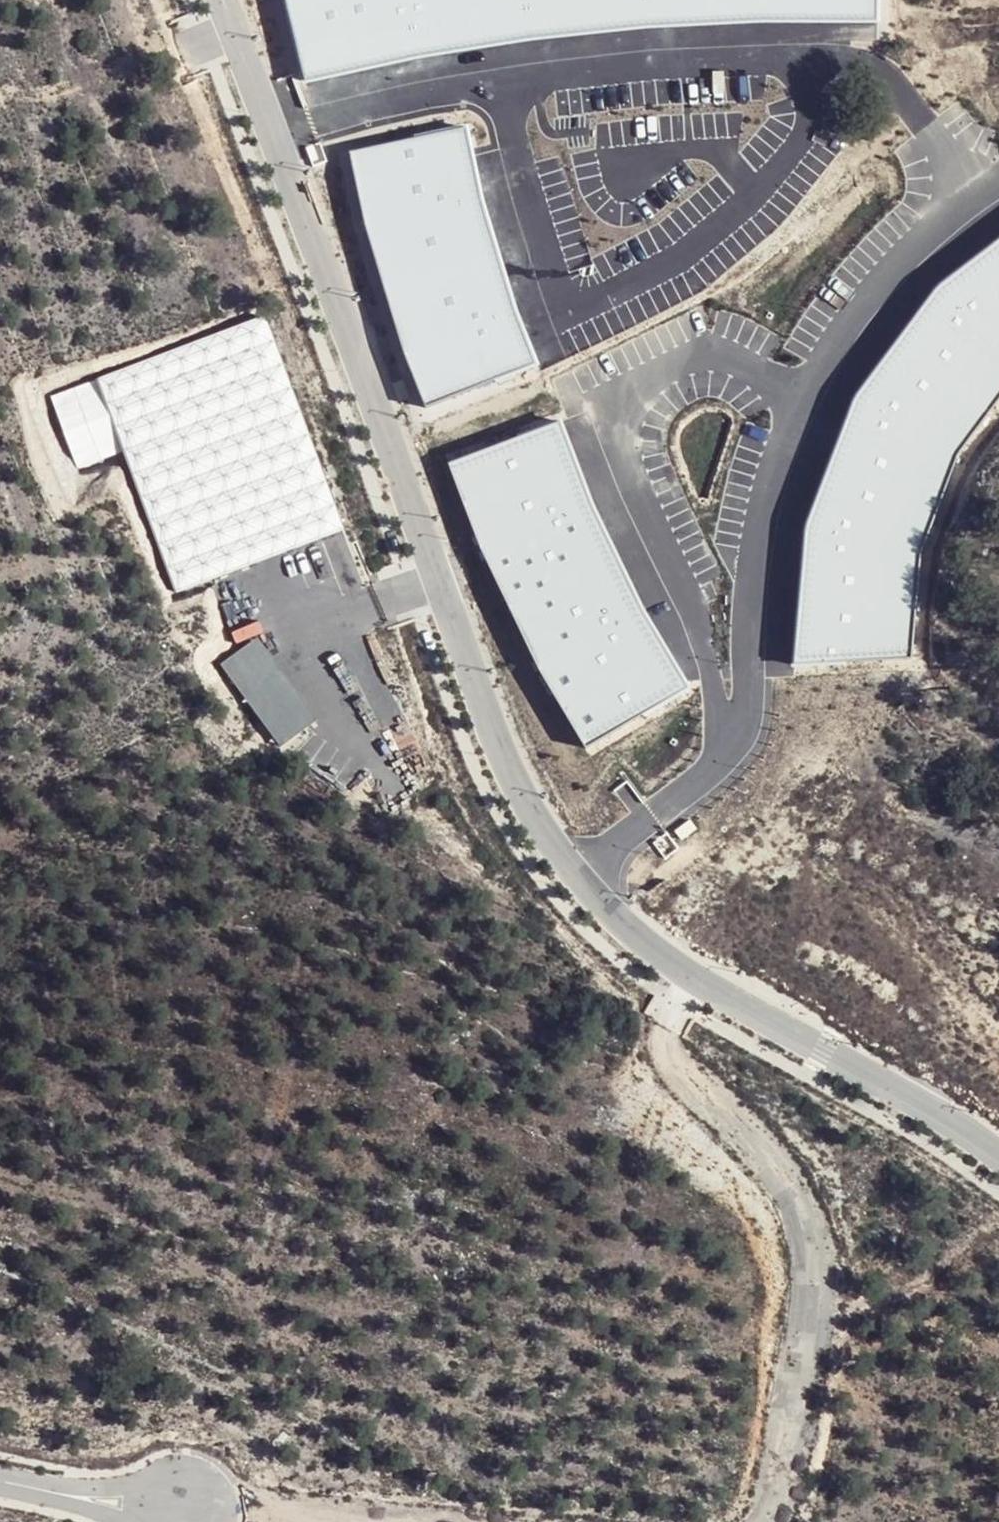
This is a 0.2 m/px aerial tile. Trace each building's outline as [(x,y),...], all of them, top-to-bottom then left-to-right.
[(310,84),(470,52),(605,32),(753,18),(872,14),(870,0),(289,0),(310,84)] [(382,264),(434,413),(548,374),(503,247),(470,130),(354,155),(382,264)] [(931,659),(934,554),(970,450),(998,406),(998,231),(940,279),(862,389),(816,515),(808,664),(931,659)] [(346,520),(264,309),(48,405),(74,475),(122,460),(173,589),(228,566),(346,520)] [(562,414),(455,459),(483,538),(543,662),(590,739),(699,684),(647,600),(600,505),(562,414)] [(258,640),(220,668),(276,744),(314,716),(258,640)] [(682,811),(667,824),(673,832),(689,820),(682,811)]
